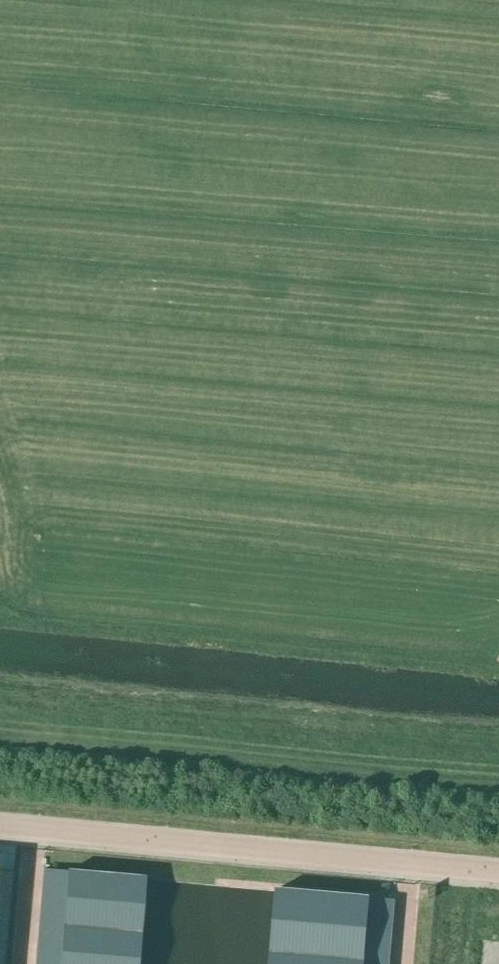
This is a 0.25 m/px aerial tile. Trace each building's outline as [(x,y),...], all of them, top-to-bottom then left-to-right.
[(35,963),(138,963),(145,877),(43,869),(35,963)] [(270,963),(389,963),(394,899),(276,889),(270,963)]
